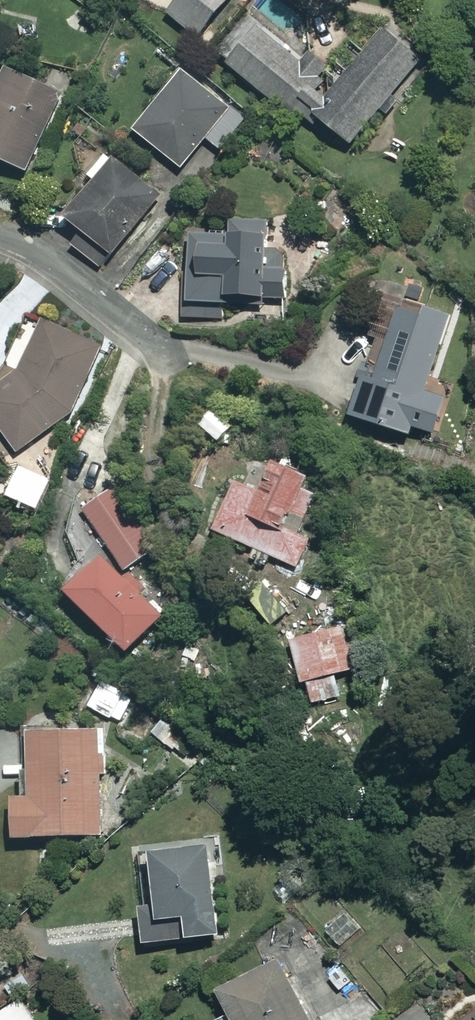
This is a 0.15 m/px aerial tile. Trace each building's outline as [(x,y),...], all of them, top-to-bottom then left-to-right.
[(162,10),(195,38),(226,0),(171,0),(162,10)] [(248,16),(219,53),(347,152),(424,54),(388,25),(339,88),(248,16)] [(0,80),(0,160),(27,172),(64,92),(6,66),(0,80)] [(183,69),(133,128),(181,168),(231,109),(183,69)] [(113,157),(64,213),(112,254),(161,197),(113,157)] [(185,235),(183,307),(260,308),(260,285),(277,285),(278,218),(233,217),(232,235),(185,235)] [(360,375),(348,416),(414,436),(451,314),(376,291),(367,322),(389,328),(373,379),(360,375)] [(0,378),(0,431),(14,451),(73,409),(105,340),(51,300),(20,363),(0,378)] [(238,478),(214,530),(310,574),(336,517),(300,500),(312,474),(276,458),(262,489),(238,478)] [(19,464),(7,492),(36,504),(48,477),(19,464)] [(100,491),(82,504),(125,565),(143,552),(100,491)] [(101,554),(68,587),(130,651),(164,618),(101,554)] [(348,627),(291,639),(299,681),(357,670),(348,627)] [(134,696),(102,679),(88,706),(120,723),(134,696)] [(14,793),(14,834),(102,833),(101,726),(26,726),(27,793),(14,793)] [(210,843),(151,850),(158,917),(184,914),(186,934),(220,931),(210,843)] [(365,928),(348,909),(326,928),(342,947),(365,928)] [(216,1019),(313,1019),(284,958),(219,988),(231,1013),(216,1019)]
